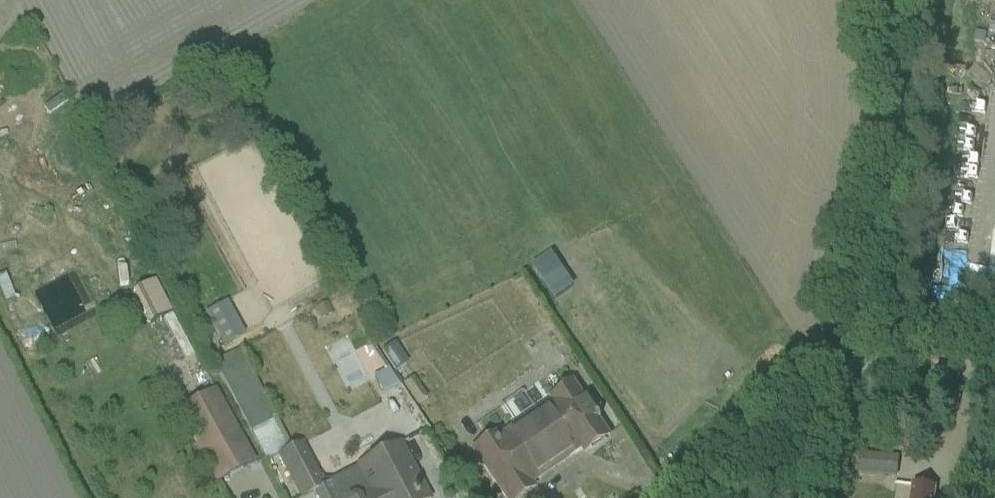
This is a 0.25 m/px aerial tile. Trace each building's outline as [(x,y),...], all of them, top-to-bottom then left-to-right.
[(131,274),(139,271),(132,250),(124,253),(131,274)] [(553,299),(575,284),(553,251),(531,266),(553,299)] [(155,284),(133,295),(149,327),(170,316),(155,284)] [(174,341),(182,336),(171,317),(163,321),(174,341)] [(394,374),(407,366),(395,345),(381,353),(394,374)] [(415,496),(413,497),(409,490),(420,485),(400,446),(380,457),(379,455),(374,454),(367,458),(366,461),(367,463),(329,484),(322,484),(302,446),(291,452),(240,353),(214,365),(266,466),(277,460),(297,497),(310,497),(315,495),(317,497),(416,497),(415,496)] [(383,399),(398,390),(387,372),(373,379),(383,399)] [(416,408),(428,401),(414,380),(402,387),(416,408)] [(610,439),(573,383),(547,401),(549,404),(499,438),(496,434),(472,452),(502,497),(522,497),(533,491),(528,482),(580,448),(585,455),(610,439)] [(214,392),(176,413),(215,486),(255,465),(214,392)] [(857,472),(857,475),(897,480),(900,459),(859,456),(859,454),(844,452),(843,471),(857,472)] [(898,497),(909,497),(909,484),(899,484),(898,497)] [(936,490),(912,487),(910,497),(935,497),(936,490)]
